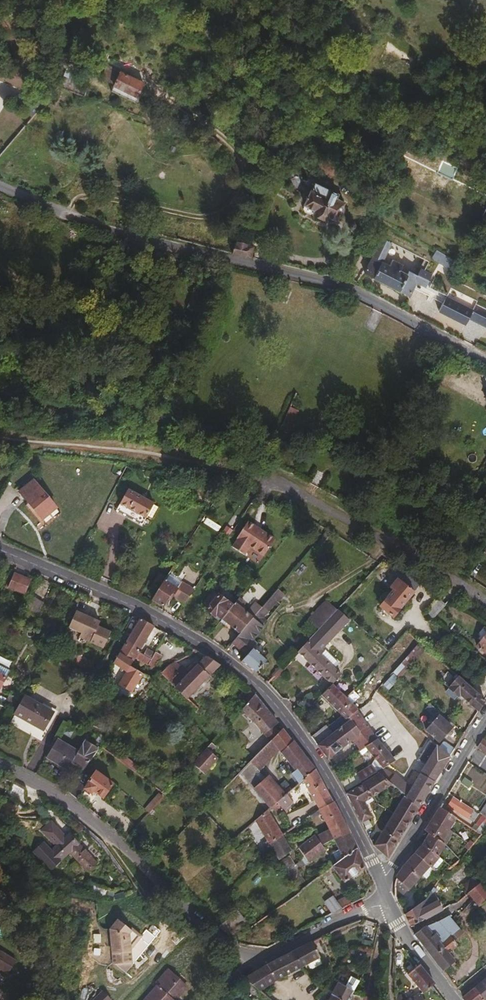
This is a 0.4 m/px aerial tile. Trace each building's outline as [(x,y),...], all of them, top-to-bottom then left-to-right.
[(136,93),(141,79),(117,70),(111,85),(134,93),(136,93)] [(134,93),(111,85),(110,90),(136,100),(138,93),(136,93),(134,93)] [(36,109),(43,101),(33,92),(26,100),(36,109)] [(281,163),(272,157),(271,161),(279,166),(281,163)] [(451,177),(456,166),(441,158),(435,169),(451,177)] [(344,200),(336,196),(339,189),(317,178),(312,187),(311,187),(304,201),(305,202),(303,204),(305,208),(310,211),(314,210),(326,216),(328,212),(335,216),(344,200)] [(429,274),(424,271),(426,267),(423,265),(418,272),(408,267),(406,271),(399,268),(402,262),(392,257),(389,262),(382,259),(392,239),(382,234),(364,270),(408,292),(416,277),(425,282),(429,274)] [(250,254),(253,244),(245,243),(246,241),(235,238),(231,249),(250,254)] [(460,261),(438,248),(435,253),(458,265),(460,261)] [(424,263),(426,257),(413,250),(411,256),(424,263)] [(450,331),(456,318),(437,307),(430,320),(450,331)] [(298,386),(302,374),(294,371),(290,382),(298,386)] [(291,402),(298,386),(290,382),(282,401),(290,404),(291,402)] [(290,423),(298,405),(291,402),(290,404),(283,420),(290,423)] [(185,415),(187,409),(180,407),(178,412),(185,415)] [(288,428),(290,423),(283,420),(281,425),(288,428)] [(445,478),(452,464),(445,460),(437,474),(445,478)] [(41,520),(53,499),(34,476),(20,487),(29,497),(26,500),(41,520)] [(428,495),(434,484),(427,482),(422,492),(428,495)] [(147,511),(154,500),(150,497),(128,485),(117,507),(142,521),(144,517),(144,519),(145,520),(147,520),(148,520),(148,518),(146,516),(144,516),(147,511)] [(43,522),(61,509),(53,499),(41,520),(43,522)] [(152,514),(159,503),(154,500),(147,511),(152,514)] [(245,522),(231,551),(246,558),(249,551),(266,559),(276,537),(245,522)] [(164,574),(165,572),(158,568),(151,580),(157,584),(164,574)] [(20,591),(25,578),(10,571),(4,584),(20,591)] [(392,611),(420,578),(410,572),(404,579),(397,573),(389,583),(392,585),(379,601),(392,611)] [(185,600),(194,585),(181,576),(177,583),(164,574),(157,584),(151,594),(163,602),(167,595),(170,590),(173,592),(185,600)] [(278,597),(284,590),(278,583),(272,591),(276,595),(278,597)] [(208,604),(219,591),(214,587),(203,600),(208,604)] [(223,614),(233,601),(219,590),(219,591),(208,604),(207,605),(215,611),(217,609),(223,614)] [(272,599),(276,595),(272,591),(268,595),(272,599)] [(35,611),(40,599),(26,593),(21,605),(35,611)] [(432,613),(444,600),(437,594),(425,608),(432,613)] [(254,612),(247,608),(238,600),(240,597),(237,595),(233,601),(223,614),(240,627),(241,628),(254,612)] [(262,611),(272,599),(268,595),(258,607),(262,611)] [(321,643),(347,614),(336,604),(297,646),(332,680),(341,670),(334,662),(320,649),(323,645),(321,643)] [(253,635),(268,617),(262,611),(258,607),(254,612),(241,628),(240,627),(231,637),(240,645),(247,637),(251,633),(253,635)] [(98,646),(105,630),(93,624),(95,619),(71,609),(64,625),(76,631),(74,635),(98,646)] [(134,650),(149,624),(135,616),(121,641),(134,649),(134,650)] [(418,637),(406,626),(400,632),(412,644),(418,637)] [(476,641),(485,649),(485,628),(476,641)] [(266,655),(253,642),(256,638),(253,635),(249,639),(247,637),(240,645),(246,650),(241,656),(258,669),(265,661),(263,659),(266,655)] [(399,672),(424,642),(418,637),(412,644),(392,667),(397,671),(399,672)] [(131,656),(134,650),(134,649),(121,641),(109,662),(123,670),(115,683),(127,690),(138,671),(127,664),(131,656)] [(338,658),(324,644),(323,645),(320,649),(334,662),(338,658)] [(146,656),(150,649),(143,645),(139,652),(146,656)] [(149,666),(157,653),(150,649),(146,656),(139,652),(136,658),(149,666)] [(182,696),(215,663),(201,654),(187,668),(176,656),(164,662),(156,671),(182,696)] [(388,682),(397,671),(392,667),(383,677),(388,682)] [(484,695),(455,669),(445,681),(456,691),(457,689),(477,706),(484,695)] [(104,683),(109,673),(104,670),(98,680),(104,683)] [(347,712),(357,704),(351,698),(346,692),(340,688),(332,680),(322,689),(342,711),(348,717),(350,715),(347,712)] [(456,691),(445,681),(442,684),(453,694),(456,691)] [(49,706),(53,699),(27,684),(12,712),(43,729),(54,709),(49,706)] [(351,698),(358,691),(352,686),(346,692),(351,698)] [(272,719),(249,692),(236,708),(258,731),(267,723),(272,719)] [(433,710),(437,705),(429,698),(425,703),(433,710)] [(354,733),(359,729),(363,734),(365,732),(370,738),(376,734),(357,704),(347,712),(350,715),(348,717),(333,729),(319,740),(329,754),(354,733)] [(451,717),(437,705),(433,710),(429,714),(433,717),(438,711),(448,720),(451,717)] [(333,729),(348,717),(342,711),(328,723),(333,729)] [(438,736),(450,722),(448,720),(438,711),(433,717),(425,725),(438,736)] [(319,740),(333,729),(328,723),(327,721),(312,733),(317,740),(319,740)] [(266,738),(274,730),(267,723),(258,731),(266,738)] [(271,743),(283,732),(278,726),(274,730),(266,738),(271,743)] [(370,738),(365,732),(363,734),(359,729),(354,733),(361,744),(365,741),(370,738)] [(276,749),(288,739),(283,732),(271,743),(272,745),(276,749)] [(394,755),(376,734),(370,738),(365,741),(382,763),(394,755)] [(80,766),(95,745),(81,736),(73,748),(53,736),(42,753),(63,766),(68,759),(80,766)] [(454,745),(443,736),(437,743),(449,753),(454,745)] [(252,764),(272,745),(271,743),(266,738),(247,758),(252,764)] [(309,766),(288,738),(288,739),(276,749),(290,767),(287,771),(294,779),(297,776),(309,766)] [(482,738),(478,745),(485,752),(485,741),(482,738)] [(200,771),(213,756),(206,749),(210,743),(207,740),(188,761),(200,771)] [(347,784),(376,766),(371,760),(357,768),(355,766),(341,775),(347,784)] [(485,796),(485,774),(468,763),(452,790),(478,806),(485,796)] [(323,791),(309,766),(297,776),(309,798),(323,791)] [(109,781),(91,768),(80,782),(72,777),(64,788),(72,795),(79,786),(86,791),(88,788),(98,795),(109,781)] [(417,803),(434,776),(419,768),(405,792),(407,794),(417,803)] [(373,791),(391,779),(378,769),(365,777),(373,791)] [(277,794),(275,791),(261,775),(249,787),(265,805),(273,798),(277,794)] [(373,791),(365,777),(346,789),(362,817),(372,811),(364,796),(373,791)] [(14,795),(20,784),(10,779),(4,789),(14,795)] [(282,790),(286,786),(283,784),(275,791),(277,794),(282,790)] [(405,792),(400,787),(397,790),(405,796),(407,794),(405,792)] [(152,803),(159,795),(153,790),(148,796),(149,797),(147,799),(152,803)] [(288,799),(282,790),(277,794),(273,798),(279,807),(288,799)] [(317,804),(327,799),(323,791),(309,798),(314,806),(317,804)] [(417,803),(407,794),(405,796),(402,800),(413,810),(417,803)] [(477,811),(454,796),(448,805),(471,820),(477,811)] [(334,811),(327,799),(317,804),(314,806),(320,819),(334,811)] [(404,825),(413,810),(402,800),(391,815),(404,825)] [(448,827),(456,816),(440,805),(432,817),(448,827)] [(279,831),(276,827),(274,828),(262,807),(250,817),(263,839),(258,842),(264,852),(269,848),(265,841),(277,832),(279,831)] [(324,826),(337,818),(334,811),(320,819),(324,826)] [(387,851),(404,825),(391,815),(374,838),(387,851)] [(448,827),(432,817),(426,828),(430,831),(440,839),(448,827)] [(45,818),(35,827),(50,843),(45,849),(35,838),(27,845),(46,866),(66,849),(83,868),(91,860),(64,831),(60,834),(45,818)] [(292,867),(320,846),(317,842),(329,836),(334,846),(328,849),(332,859),(351,846),(337,818),(324,826),(324,827),(311,834),(310,832),(293,845),(300,854),(289,862),(281,868),(290,882),(298,877),(292,867)] [(438,854),(444,842),(440,839),(430,831),(422,843),(438,854)] [(286,847),(277,832),(265,841),(269,848),(274,856),(286,847)] [(429,865),(439,855),(438,854),(422,843),(415,851),(428,865),(429,865)] [(359,864),(351,846),(332,859),(327,863),(340,878),(359,864)] [(409,886),(428,865),(415,851),(404,863),(398,872),(397,874),(409,886)] [(289,862),(283,853),(275,858),(281,868),(289,862)] [(434,868),(442,858),(439,855),(429,865),(434,868)] [(469,891),(478,883),(473,877),(464,885),(469,891)] [(101,894),(104,887),(85,880),(83,887),(101,894)] [(485,899),(485,890),(479,882),(478,883),(469,891),(474,897),(467,903),(473,910),(485,899)] [(443,908),(433,893),(436,889),(433,886),(425,897),(420,902),(405,912),(412,924),(443,908)] [(346,901),(342,893),(331,898),(326,893),(319,899),(328,910),(346,901)] [(133,959),(132,942),(144,930),(134,920),(132,922),(120,911),(111,920),(113,957),(115,957),(125,966),(133,959)] [(455,959),(443,946),(446,944),(450,949),(458,942),(455,939),(458,936),(454,932),(460,927),(449,914),(423,926),(420,928),(415,932),(443,968),(455,959)] [(277,976),(321,955),(312,939),(267,962),(277,976)] [(18,952),(0,942),(0,958),(11,965),(18,952)] [(277,976),(267,962),(255,970),(264,978),(268,982),(277,976)] [(434,981),(419,963),(417,964),(407,973),(423,991),(434,981)] [(187,983),(169,966),(155,980),(157,982),(140,999),(174,999),(175,999),(174,997),(187,983)] [(264,978),(255,970),(246,976),(257,985),(264,978)] [(354,991),(360,980),(351,975),(345,986),(354,991)] [(485,976),(474,985),(485,999),(485,977),(485,976)] [(260,988),(268,982),(264,978),(257,985),(260,988)] [(275,988),(268,982),(260,988),(267,994),(275,988)] [(354,991),(345,986),(340,983),(337,986),(335,985),(330,994),(332,996),(330,999),(350,999),(354,991)] [(111,993),(102,984),(87,999),(105,999),(111,993)] [(474,985),(463,994),(463,995),(467,999),(485,999),(474,985)]
